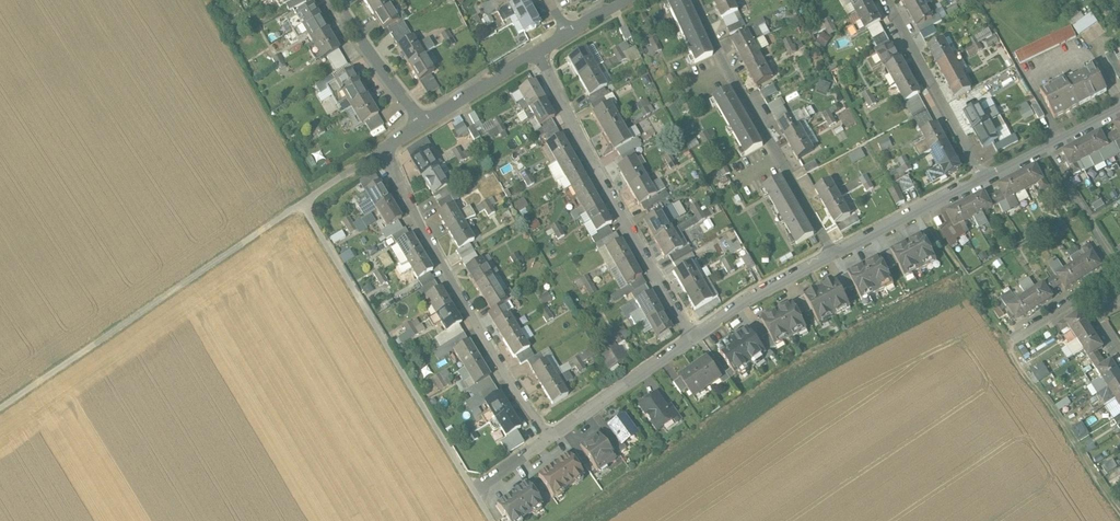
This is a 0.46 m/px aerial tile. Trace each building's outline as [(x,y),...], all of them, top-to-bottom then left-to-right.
[(279,8),(286,5),(296,0),(275,0),(279,8)] [(286,5),(289,12),(306,3),(305,0),(296,0),(286,5)] [(373,15),(388,6),(384,0),(364,0),(373,15)] [(388,7),(388,6),(373,15),(384,31),(387,29),(386,29),(405,18),(402,13),(407,10),(401,0),(399,0),(388,7)] [(497,1),(496,2),(493,4),(497,13),(521,0),(498,0),(497,1)] [(525,0),(521,0),(497,13),(503,22),(515,16),(524,34),(539,26),(525,0)] [(686,0),(676,0),(667,4),(695,64),(712,56),(686,0)] [(714,1),(723,19),(738,12),(733,0),(717,0),(714,1)] [(869,0),(849,0),(856,13),(871,4),(869,0)] [(922,0),(904,0),(903,1),(917,27),(927,22),(931,28),(942,22),(932,4),(926,7),(922,0)] [(871,4),(856,13),(866,30),(881,22),(871,4)] [(313,7),(296,17),(287,23),(292,32),(318,17),(319,17),(313,7)] [(645,14),(638,17),(641,24),(648,21),(645,14)] [(1084,19),(1080,14),(1070,21),(1080,35),(1098,23),(1092,14),(1084,19)] [(490,16),(483,20),(487,26),(493,23),(490,16)] [(318,17),(292,32),(298,41),(307,35),(312,43),(329,34),(318,17)] [(763,18),(746,27),(749,33),(759,28),(767,24),(763,18)] [(829,19),(823,22),(826,29),(833,25),(829,19)] [(927,22),(917,27),(920,33),(931,28),(927,22)] [(403,23),(388,31),(393,40),(407,31),(403,23)] [(833,25),(826,29),(830,35),(837,32),(833,25)] [(627,40),(634,37),(627,26),(621,29),(627,40)] [(1071,27),(1043,40),(1049,51),(1076,38),(1071,27)] [(759,28),(749,33),(739,39),(738,38),(737,39),(733,42),(738,52),(754,43),(755,42),(764,38),(759,28)] [(407,31),(393,40),(398,47),(397,48),(408,65),(423,56),(434,49),(428,40),(417,47),(407,31)] [(448,32),(441,36),(445,42),(452,38),(448,32)] [(329,34),(312,43),(322,60),(339,50),(329,34)] [(975,37),(969,41),(972,47),(979,43),(975,37)] [(452,38),(445,42),(449,48),(455,44),(452,38)] [(661,51),(655,38),(648,41),(655,54),(661,51)] [(754,43),(738,52),(748,69),(763,61),(759,54),(769,48),(764,38),(755,42),(754,43)] [(261,44),(258,39),(251,43),(255,49),(261,44)] [(789,39),(782,43),(786,49),(793,45),(789,39)] [(943,40),(928,48),(938,65),(953,57),(943,40)] [(1043,40),(1015,52),(1021,64),(1049,51),(1043,40)] [(889,41),(874,49),(878,55),(892,47),(889,41)] [(979,43),(972,47),(976,53),(982,50),(979,43)] [(793,45),(786,49),(789,55),(796,52),(793,45)] [(618,47),(611,51),(615,57),(621,54),(618,47)] [(878,55),(867,61),(872,71),(883,65),(884,68),(886,67),(899,60),(892,47),(878,55)] [(595,69),(585,50),(568,60),(579,79),(595,69)] [(1114,52),(1106,57),(1119,79),(1119,63),(1114,52)] [(621,54),(615,57),(618,64),(625,60),(621,54)] [(953,57),(938,65),(948,83),(949,82),(963,75),(961,72),(967,69),(959,54),(953,57)] [(278,55),(272,59),(276,65),(282,61),(278,55)] [(423,56),(408,65),(419,82),(431,75),(433,73),(423,56)] [(899,60),(886,67),(896,85),(911,77),(901,59),(899,60)] [(282,61),(276,65),(279,72),(286,68),(282,61)] [(763,61),(748,69),(757,87),(772,79),(763,61)] [(1067,83),(1066,83),(1078,106),(1107,91),(1094,68),(1067,83)] [(606,88),(595,69),(579,79),(589,97),(606,88)] [(335,82),(326,87),(328,91),(332,98),(358,82),(352,72),(335,82)] [(677,81),(673,74),(667,78),(670,84),(677,81)] [(439,88),(431,75),(419,82),(427,95),(439,88)] [(963,75),(949,82),(958,97),(971,90),(963,75)] [(332,76),(315,86),(321,95),(328,91),(326,87),(335,82),(332,76)] [(911,77),(896,85),(905,102),(920,94),(911,77)] [(819,89),(829,93),(833,83),(822,79),(819,89)] [(1064,79),(1040,91),(1054,119),(1078,106),(1066,83),(1067,83),(1064,79)] [(358,82),(332,98),(337,107),(347,101),(351,109),(368,99),(358,82)] [(534,83),(519,92),(525,102),(519,105),(523,113),(544,101),(534,83)] [(762,91),(768,100),(781,92),(776,83),(762,91)] [(730,89),(713,99),(746,156),(763,146),(730,89)] [(869,91),(863,95),(866,101),(873,97),(869,91)] [(599,93),(588,100),(591,105),(602,99),(599,93)] [(873,97),(866,101),(870,107),(876,104),(873,97)] [(920,97),(907,105),(914,118),(927,110),(920,97)] [(602,99),(591,105),(595,113),(608,105),(604,98),(602,99)] [(368,99),(351,109),(361,125),(365,124),(378,116),(368,99)] [(780,100),(768,106),(777,122),(789,116),(780,100)] [(544,101),(523,113),(529,122),(535,119),(539,127),(551,120),(554,118),(544,101)] [(642,102),(636,106),(639,112),(646,108),(642,102)] [(690,103),(683,107),(687,113),(694,110),(690,103)] [(1037,103),(1031,107),(1039,120),(1045,117),(1037,103)] [(595,113),(592,114),(603,133),(620,123),(609,105),(608,105),(595,113)] [(979,106),(964,114),(974,131),(989,123),(979,106)] [(646,108),(639,112),(642,119),(649,115),(646,108)] [(1020,114),(1025,122),(1035,116),(1030,108),(1020,114)] [(805,110),(779,125),(789,142),(803,134),(799,126),(811,119),(805,110)] [(927,110),(914,118),(922,133),(935,126),(927,110)] [(833,117),(829,111),(823,114),(826,121),(833,117)] [(479,123),(474,113),(468,116),(474,126),(479,123)] [(378,116),(365,124),(371,133),(384,125),(378,116)] [(833,117),(826,121),(830,127),(836,123),(833,117)] [(498,119),(492,122),(495,129),(502,125),(498,119)] [(551,120),(539,127),(544,135),(545,135),(556,128),(551,120)] [(317,121),(311,125),(315,131),(321,127),(317,121)] [(1114,125),(1118,132),(1111,135),(1115,144),(1119,153),(1119,122),(1114,125)] [(625,133),(620,123),(603,133),(614,152),(616,150),(637,139),(640,136),(635,127),(625,133)] [(989,123),(974,131),(983,149),(998,141),(989,123)] [(502,125),(495,129),(499,135),(505,131),(502,125)] [(935,126),(922,133),(926,141),(914,147),(920,157),(931,151),(946,143),(937,125),(935,126)] [(321,127),(315,131),(319,137),(325,133),(321,127)] [(479,138),(473,127),(467,130),(474,141),(479,138)] [(556,128),(545,135),(548,141),(560,135),(556,128)] [(706,132),(700,136),(707,148),(714,145),(706,132)] [(1104,139),(1100,132),(1091,137),(1099,152),(1108,147),(1115,144),(1111,135),(1104,139)] [(803,134),(789,142),(798,159),(813,151),(803,134)] [(561,137),(546,145),(556,163),(571,154),(561,137)] [(1091,137),(1082,142),(1089,157),(1089,158),(1095,169),(1099,167),(1096,160),(1101,158),(1099,152),(1091,137)] [(426,138),(408,150),(414,160),(426,152),(432,149),(426,138)] [(637,139),(616,150),(620,157),(641,146),(637,139)] [(891,139),(883,143),(886,149),(894,145),(891,139)] [(1082,142),(1072,147),(1080,162),(1089,158),(1089,157),(1082,142)] [(946,143),(931,151),(939,165),(954,157),(946,143)] [(1072,147),(1063,152),(1066,158),(1062,160),(1064,164),(1067,162),(1074,175),(1080,172),(1076,164),(1080,162),(1072,147)] [(458,148),(451,152),(455,158),(462,155),(458,148)] [(855,163),(868,157),(864,148),(850,154),(855,163)] [(414,160),(412,161),(422,178),(437,170),(426,152),(414,160)] [(581,172),(571,154),(556,163),(566,180),(581,172)] [(670,154),(664,158),(668,164),(674,161),(670,154)] [(462,155),(455,158),(459,165),(466,161),(462,155)] [(909,163),(905,157),(899,160),(902,167),(909,163)] [(960,168),(954,157),(939,165),(927,171),(933,183),(941,179),(942,180),(947,178),(946,176),(960,168)] [(634,159),(617,168),(628,187),(645,177),(634,159)] [(818,160),(806,166),(809,172),(821,167),(818,160)] [(674,161),(668,164),(671,171),(678,167),(674,161)] [(909,163),(902,167),(906,173),(912,169),(909,163)] [(1036,166),(1026,171),(1034,186),(1038,184),(1042,192),(1049,188),(1040,172),(1039,172),(1036,166)] [(726,167),(720,171),(724,177),(730,173),(726,167)] [(437,170),(422,178),(432,196),(433,196),(447,187),(437,170)] [(527,171),(520,175),(524,181),(531,178),(527,171)] [(1026,171),(1017,176),(1025,191),(1034,186),(1026,171)] [(581,172),(566,180),(571,189),(586,181),(581,172)] [(373,173),(359,182),(366,193),(380,184),(373,173)] [(866,175),(860,179),(863,186),(870,182),(866,175)] [(908,175),(896,182),(903,193),(914,187),(908,175)] [(1025,191),(1017,176),(1008,181),(1016,196),(1014,197),(1018,203),(1029,198),(1025,191)] [(645,177),(628,187),(639,206),(641,204),(655,196),(645,177)] [(531,178),(524,181),(528,188),(534,184),(531,178)] [(814,235),(781,178),(764,187),(797,245),(814,235)] [(566,180),(559,183),(565,193),(571,189),(566,180)] [(586,181),(571,189),(576,198),(591,189),(586,181)] [(840,198),(831,181),(816,190),(826,207),(840,198)] [(1001,192),(995,196),(999,204),(999,205),(1003,213),(1010,209),(1018,205),(1018,203),(1014,197),(1016,196),(1008,181),(998,186),(1001,192)] [(870,182),(863,186),(867,192),(873,188),(870,182)] [(380,184),(366,193),(370,201),(359,208),(364,218),(376,211),(391,202),(380,184)] [(447,187),(433,196),(438,204),(452,195),(447,187)] [(897,187),(889,191),(897,207),(905,203),(897,187)] [(565,193),(570,201),(576,198),(571,189),(565,193)] [(591,189),(576,198),(582,208),(570,214),(574,222),(586,215),(601,207),(591,189)] [(655,196),(641,204),(645,211),(669,198),(665,191),(655,196)] [(984,193),(975,198),(983,213),(992,208),(999,205),(999,204),(995,196),(988,200),(984,193)] [(452,195),(438,204),(442,211),(459,200),(455,194),(452,195)] [(739,195),(733,199),(736,206),(743,202),(739,195)] [(526,197),(516,203),(523,213),(532,207),(526,197)] [(840,198),(826,207),(836,224),(850,216),(840,198)] [(975,198),(965,203),(973,218),(978,228),(987,223),(982,214),(983,213),(975,198)] [(487,201),(476,208),(480,214),(485,211),(491,207),(487,201)] [(391,202),(376,211),(387,228),(401,219),(391,202)] [(965,203),(956,208),(964,223),(973,218),(965,203)] [(453,206),(439,215),(449,232),(464,224),(475,217),(470,207),(458,214),(453,206)] [(491,207),(485,211),(488,217),(495,213),(491,207)] [(601,207),(586,215),(596,233),(611,224),(601,207)] [(698,207),(691,210),(695,217),(702,213),(698,207)] [(956,208),(947,213),(950,219),(946,221),(948,225),(950,223),(957,236),(964,233),(960,225),(964,223),(956,208)] [(661,212),(644,221),(655,240),(671,230),(661,212)] [(702,213),(695,217),(699,223),(705,219),(702,213)] [(349,218),(342,222),(346,229),(353,225),(349,218)] [(399,223),(382,233),(386,240),(392,236),(403,230),(399,223)] [(464,224),(449,232),(460,250),(469,244),(474,241),(464,224)] [(557,224),(550,227),(554,234),(561,230),(557,224)] [(353,225),(346,229),(350,235),(356,231),(353,225)] [(403,230),(392,236),(397,245),(410,237),(405,228),(403,230)] [(561,230),(554,234),(558,240),(564,236),(561,230)] [(671,230),(655,240),(665,259),(669,257),(682,249),(682,248),(671,230)] [(937,244),(929,231),(922,235),(922,236),(923,236),(929,248),(937,244)] [(422,253),(411,236),(410,237),(397,245),(407,262),(422,253)] [(922,236),(907,244),(920,269),(929,265),(930,262),(935,259),(929,248),(923,236),(922,236)] [(621,241),(606,250),(616,267),(631,259),(621,241)] [(460,250),(456,252),(461,260),(474,252),(469,244),(460,250)] [(892,252),(891,252),(898,265),(904,276),(909,273),(912,274),(920,269),(907,244),(892,252)] [(687,245),(682,248),(682,249),(669,257),(673,264),(692,253),(687,245)] [(1097,257),(1089,245),(1082,249),(1087,256),(1083,259),(1093,273),(1102,267),(1098,261),(1102,259),(1100,256),(1097,257)] [(341,255),(345,263),(356,258),(352,249),(341,255)] [(386,269),(396,263),(388,251),(379,257),(386,269)] [(891,251),(885,254),(892,268),(898,265),(891,252),(892,252),(891,251)] [(1083,259),(1079,252),(1070,258),(1074,264),(1075,264),(1084,279),(1093,273),(1083,259)] [(422,253),(407,262),(417,280),(432,271),(422,253)] [(692,253),(673,264),(677,271),(690,263),(690,264),(696,261),(692,253)] [(516,254),(510,257),(513,264),(520,260),(516,254)] [(756,267),(749,254),(742,258),(749,271),(756,267)] [(892,268),(885,254),(879,258),(879,259),(880,259),(886,271),(892,268)] [(727,258),(721,262),(725,268),(731,265),(727,258)] [(631,259),(616,267),(626,285),(641,277),(631,259)] [(879,259),(864,267),(877,292),(886,288),(887,285),(892,282),(886,271),(880,259),(879,259)] [(481,260),(466,269),(476,286),(491,277),(481,260)] [(520,260),(513,264),(517,270),(524,266),(520,260)] [(677,271),(673,273),(684,291),(701,282),(690,264),(690,263),(677,271)] [(1084,279),(1075,264),(1074,264),(1066,270),(1075,284),(1084,279)] [(735,271),(731,265),(725,268),(728,275),(735,271)] [(849,275),(848,275),(855,287),(861,299),(866,296),(869,297),(877,292),(864,267),(849,275)] [(384,276),(380,270),(373,274),(377,280),(384,276)] [(1075,284),(1066,270),(1057,276),(1062,284),(1066,290),(1075,284)] [(848,274),(842,277),(848,289),(849,291),(855,287),(848,275),(849,275),(848,274)] [(384,276),(377,280),(381,286),(387,283),(384,276)] [(587,276),(580,279),(584,286),(590,282),(587,276)] [(1057,276),(1050,280),(1055,288),(1062,284),(1057,276)] [(491,277),(476,286),(492,312),(515,298),(509,290),(502,295),(491,277)] [(848,289),(842,277),(836,281),(836,282),(842,292),(848,289)] [(1050,280),(1044,284),(1049,292),(1055,288),(1050,280)] [(427,294),(440,289),(437,282),(424,286),(427,294)] [(590,282),(584,286),(588,292),(594,288),(590,282)] [(701,282),(684,291),(695,310),(711,301),(701,282)] [(836,282),(821,290),(835,317),(843,312),(844,310),(849,308),(849,309),(850,309),(842,292),(836,282)] [(1044,284),(1043,284),(1034,290),(1044,304),(1053,298),(1049,292),(1044,284)] [(436,315),(451,306),(440,289),(426,297),(436,315)] [(821,290),(805,298),(820,325),(821,324),(820,323),(824,320),(827,321),(835,317),(821,290)] [(1026,295),(1022,290),(1013,296),(1026,316),(1035,310),(1025,296),(1026,295)] [(1044,304),(1034,290),(1026,295),(1025,296),(1035,310),(1044,304)] [(541,296),(544,303),(555,299),(552,292),(541,296)] [(651,294),(636,302),(646,320),(661,311),(651,294)] [(1013,296),(1012,294),(1002,301),(1010,313),(1007,315),(1009,318),(1013,316),(1017,321),(1026,316),(1013,296)] [(811,311),(804,297),(799,300),(805,312),(806,314),(811,311)] [(492,312),(491,313),(496,321),(493,323),(504,340),(518,331),(508,314),(520,307),(515,298),(492,312)] [(805,312),(799,300),(793,303),(799,315),(805,312)] [(786,309),(785,308),(777,313),(791,338),(799,334),(800,331),(805,328),(793,305),(786,309)] [(451,306),(436,315),(447,332),(461,323),(451,306)] [(545,306),(539,310),(543,316),(549,313),(545,306)] [(1004,318),(998,309),(993,312),(1000,321),(1004,318)] [(661,311),(646,320),(656,337),(671,329),(661,311)] [(1080,312),(1074,316),(1074,315),(1055,327),(1058,333),(1061,331),(1062,332),(1069,327),(1071,331),(1086,321),(1080,312)] [(549,313),(543,316),(546,323),(553,319),(549,313)] [(791,338),(777,313),(769,317),(770,318),(762,322),(769,335),(774,345),(774,344),(780,342),(782,342),(791,338)] [(1086,321),(1071,331),(1077,340),(1091,330),(1086,321)] [(410,322),(404,326),(407,332),(414,329),(410,322)] [(622,325),(610,332),(614,338),(620,334),(625,331),(622,325)] [(414,329),(407,332),(411,339),(418,335),(414,329)] [(748,330),(741,335),(733,340),(751,366),(765,356),(765,355),(760,347),(748,330)] [(1091,330),(1077,340),(1083,348),(1097,339),(1091,330)] [(518,331),(504,340),(514,357),(516,356),(529,349),(518,331)] [(629,338),(625,331),(620,334),(624,341),(629,338)] [(620,334),(614,338),(618,344),(624,341),(620,334)] [(774,345),(769,335),(762,339),(765,343),(770,351),(776,348),(774,344),(774,345)] [(1097,339),(1083,348),(1083,349),(1088,357),(1089,357),(1093,364),(1101,359),(1097,352),(1103,348),(1097,339)] [(751,366),(733,340),(718,351),(731,370),(736,376),(751,366)] [(479,359),(469,342),(454,351),(464,368),(479,359)] [(770,351),(765,343),(760,347),(765,355),(765,356),(768,359),(774,355),(770,351)] [(645,345),(638,349),(642,357),(649,352),(645,345)] [(620,348),(616,350),(613,346),(598,355),(607,371),(626,359),(620,348)] [(594,348),(578,357),(572,361),(576,367),(582,363),(597,354),(594,348)] [(529,349),(516,356),(521,365),(534,357),(529,349)] [(489,377),(479,359),(464,368),(475,385),(489,377)] [(707,359),(693,369),(707,389),(720,379),(721,379),(714,368),(707,359)] [(1105,365),(1101,359),(1093,364),(1097,370),(1103,379),(1117,370),(1111,361),(1105,365)] [(546,361),(532,370),(542,387),(557,378),(546,361)] [(1046,361),(1034,367),(1041,381),(1053,374),(1046,361)] [(586,369),(582,363),(576,367),(579,373),(586,369)] [(726,374),(719,364),(714,368),(721,379),(720,379),(724,385),(730,380),(726,374)] [(693,369),(680,378),(688,389),(694,398),(707,389),(693,369)] [(736,376),(731,370),(726,374),(730,380),(736,376)] [(1103,379),(1108,388),(1119,381),(1119,375),(1117,370),(1103,379)] [(605,374),(594,381),(598,387),(609,379),(605,374)] [(439,375),(433,379),(436,385),(443,381),(439,375)] [(557,378),(542,387),(553,405),(567,396),(557,378)] [(688,389),(680,378),(673,383),(680,394),(688,389)] [(443,381),(436,385),(440,391),(447,387),(443,381)] [(1108,388),(1114,397),(1119,393),(1119,381),(1108,388)] [(494,386),(483,393),(486,398),(498,391),(494,386)] [(500,394),(485,402),(491,412),(482,417),(487,425),(496,419),(511,411),(500,394)] [(656,395),(639,407),(657,432),(673,420),(674,420),(666,409),(656,395)] [(1060,409),(1073,402),(1071,397),(1057,403),(1060,409)] [(682,420),(672,405),(666,409),(674,420),(673,420),(676,424),(682,420)] [(511,411),(496,419),(507,437),(521,428),(511,411)] [(623,417),(609,427),(614,434),(622,445),(623,445),(636,435),(623,417)] [(470,427),(464,430),(467,437),(474,433),(470,427)] [(608,438),(602,431),(597,434),(598,436),(604,445),(610,441),(608,438)] [(474,433),(467,437),(471,443),(478,439),(474,433)] [(622,445),(614,434),(608,438),(610,441),(619,454),(626,449),(623,445),(622,445)] [(598,436),(580,448),(586,458),(597,473),(615,461),(604,445),(598,436)] [(579,447),(574,451),(581,462),(586,458),(580,448),(579,447)] [(551,468),(538,477),(553,498),(583,477),(569,456),(556,465),(555,465),(551,468)] [(514,494),(509,497),(496,506),(505,518),(507,520),(521,520),(542,506),(527,485),(514,494)]
